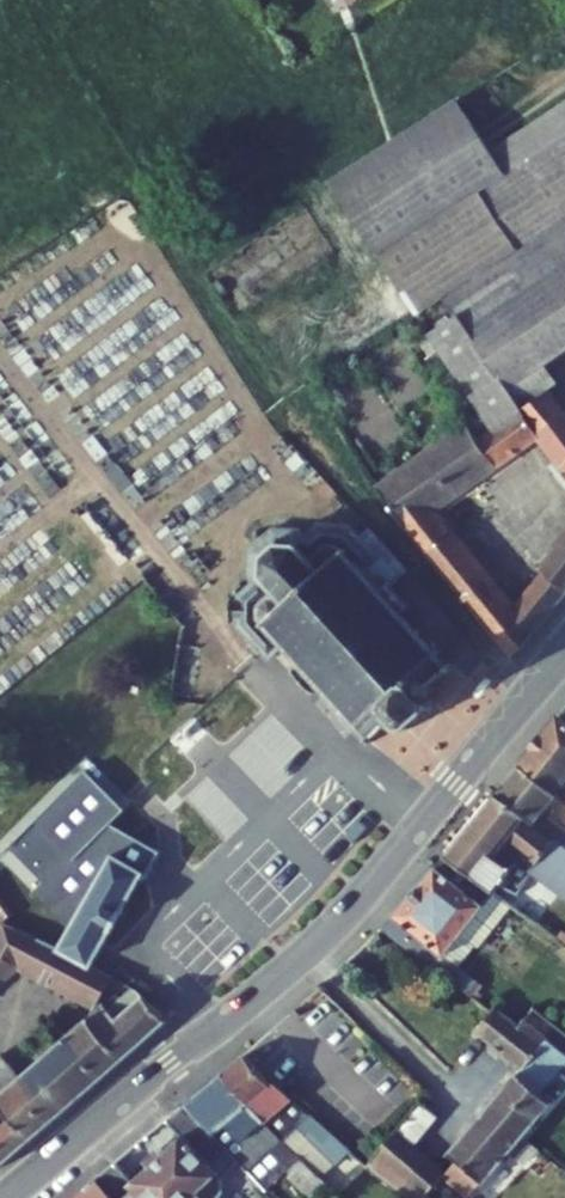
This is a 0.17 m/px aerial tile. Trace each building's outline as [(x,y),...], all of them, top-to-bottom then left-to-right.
[(348,158),(385,221),(513,146),(507,137),(476,84),(348,158)] [(564,115),(564,103),(507,137),(513,146),(564,115)] [(513,146),(522,162),(564,137),(564,115),(513,146)] [(513,146),(385,221),(425,292),(564,212),(564,137),(522,162),(513,146)] [(517,371),(564,341),(564,219),(433,296),(453,330),(487,389),(517,371)] [(487,389),(453,330),(441,337),(476,396),(487,389)] [(517,371),(487,389),(476,396),(485,413),(527,386),(517,371)] [(525,428),(564,479),(564,428),(559,436),(527,386),(485,413),(466,425),(456,411),(365,469),(415,543),(494,641),(547,577),(530,561),(496,596),(419,497),(525,428)] [(544,539),(563,558),(564,556),(564,515),(544,539)] [(384,545),(358,516),(352,539),(370,558),(384,545)] [(287,672),(288,678),(293,676),(304,688),(303,693),(310,694),(311,686),(313,689),(318,686),(332,701),(329,705),(332,709),(336,706),(349,720),(346,723),(351,729),(355,725),(361,732),(357,736),(361,740),(365,736),(368,740),(375,733),(371,729),(379,722),(383,726),(388,721),(392,724),(396,720),(399,724),(424,701),(421,698),(425,693),(422,690),(426,686),(422,682),(434,671),(437,675),(445,669),(441,665),(445,661),(442,657),(438,661),(430,653),(434,649),(429,643),(425,647),(412,633),(416,629),(410,623),(406,627),(392,613),(397,609),(394,605),(396,603),(397,604),(402,603),(403,599),(402,597),(398,597),(386,584),(404,568),(384,545),(370,558),(352,539),(338,523),(332,528),(328,523),(308,522),(290,539),(283,531),(256,528),(237,546),(236,569),(247,580),(233,594),(232,600),(223,600),(222,620),(231,621),(231,628),(261,661),(268,655),(274,649),(277,652),(282,648),(294,661),(291,664),(296,670),(287,672)] [(530,561),(547,577),(563,558),(544,539),(527,559),(530,561)] [(268,655),(288,678),(287,672),(296,670),(291,664),(294,661),(282,648),(277,652),(274,649),(268,655)] [(55,685),(12,725),(67,783),(109,743),(55,685)] [(548,738),(564,751),(564,719),(548,738)] [(548,738),(525,763),(561,792),(564,787),(564,751),(548,738)] [(556,838),(564,846),(564,820),(553,810),(564,796),(561,792),(525,763),(499,792),(556,838)] [(114,821),(129,808),(93,764),(7,834),(33,866),(23,875),(50,910),(28,938),(86,966),(141,877),(145,880),(149,875),(117,856),(131,831),(114,821)] [(534,862),(556,838),(499,792),(443,854),(492,894),(512,874),(509,872),(525,855),(534,862)] [(556,838),(534,862),(533,863),(564,888),(564,846),(556,838)] [(492,894),(443,854),(378,927),(468,1003),(480,989),(452,964),(504,905),(492,894)] [(15,967),(92,1005),(104,983),(107,978),(82,965),(24,937),(14,933),(0,923),(0,979),(15,967)] [(165,1022),(138,993),(124,1004),(104,983),(92,1005),(99,1008),(85,1019),(119,1059),(165,1022)] [(102,1073),(119,1059),(85,1019),(68,1032),(102,1073)] [(471,1047),(474,1049),(514,1085),(447,1165),(478,1193),(547,1114),(528,1097),(558,1063),(518,1028),(512,1035),(495,1020),(471,1047)] [(102,1073),(68,1032),(21,1071),(5,1053),(0,1057),(0,1098),(2,1100),(29,1133),(102,1073)] [(279,1102),(241,1059),(221,1075),(261,1119),(273,1108),(297,1135),(312,1122),(285,1098),(279,1102)] [(268,1139),(274,1132),(261,1119),(221,1075),(188,1101),(261,1175),(271,1165),(266,1161),(278,1150),(268,1139)] [(6,1153),(29,1133),(2,1100),(0,1101),(0,1146),(6,1153)] [(373,1172),(403,1197),(437,1197),(449,1185),(417,1156),(436,1134),(438,1116),(428,1107),(373,1172)] [(183,1108),(168,1120),(185,1140),(166,1155),(163,1151),(147,1164),(150,1168),(127,1187),(110,1166),(94,1179),(111,1197),(181,1197),(190,1191),(196,1197),(214,1197),(241,1174),(183,1108)] [(76,1194),(80,1197),(111,1197),(94,1179),(76,1194)] [(279,1197),(306,1197),(307,1197),(294,1183),(279,1197)]
